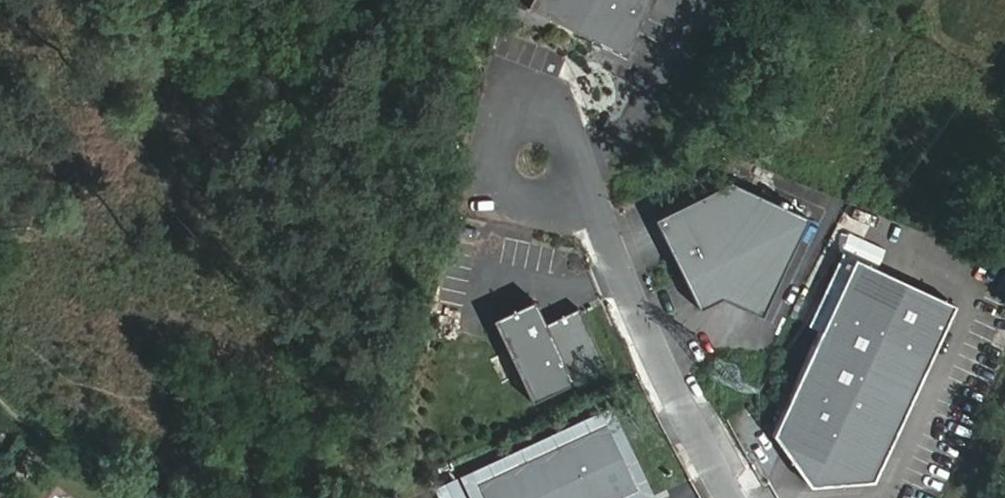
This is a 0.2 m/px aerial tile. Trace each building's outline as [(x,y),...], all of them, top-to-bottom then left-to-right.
[(527,3),(625,54),(652,0),(529,0),(527,3)] [(726,178),(651,216),(696,307),(719,296),(759,315),(805,215),(726,178)] [(856,260),(775,441),(816,494),(875,491),(958,305),(856,260)] [(490,316),(529,399),(605,363),(577,305),(544,320),(533,296),(490,316)] [(636,488),(605,420),(476,480),(484,497),(615,497),(636,488)] [(456,475),(433,486),(439,497),(466,497),(456,475)]
